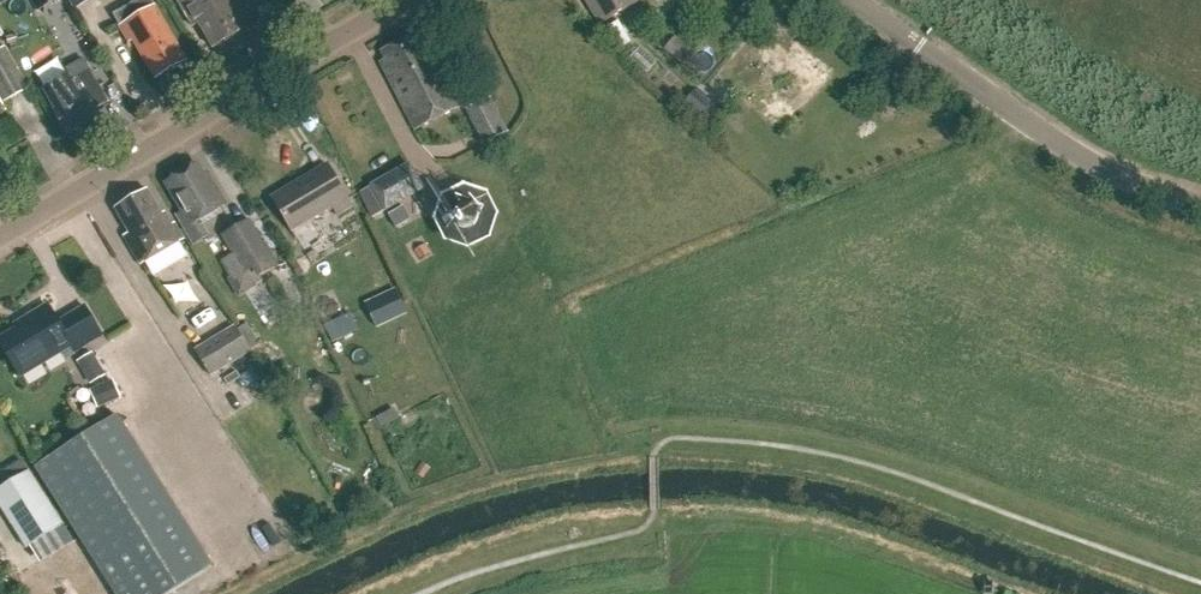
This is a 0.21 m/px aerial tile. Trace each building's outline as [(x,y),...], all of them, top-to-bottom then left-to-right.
[(55,0),(32,0),(38,10),(55,0)] [(91,0),(67,0),(73,10),(91,0)] [(120,27),(130,44),(133,42),(156,80),(188,61),(152,0),(138,0),(113,15),(120,27)] [(244,0),(177,0),(193,28),(199,25),(213,49),(258,24),(244,0)] [(639,2),(648,16),(672,1),(671,0),(585,0),(600,25),(639,2)] [(788,15),(797,4),(791,0),(767,0),(788,15)] [(616,53),(631,44),(617,21),(602,30),(616,53)] [(431,61),(417,34),(382,52),(386,61),(380,63),(415,132),(461,108),(436,58),(431,61)] [(674,38),(664,50),(687,69),(697,56),(674,38)] [(449,50),(454,60),(466,55),(462,45),(449,50)] [(0,50),(0,98),(3,104),(25,91),(2,49),(0,50)] [(41,91),(53,112),(67,135),(100,116),(96,109),(107,103),(87,70),(71,80),(69,76),(41,91)] [(691,96),(680,108),(695,122),(706,109),(691,96)] [(509,133),(490,98),(465,112),(484,146),(509,133)] [(353,207),(328,166),(272,199),(292,232),(332,208),(337,217),(353,207)] [(372,187),(360,194),(372,219),(386,211),(386,212),(424,191),(409,166),(372,187)] [(209,237),(200,221),(224,206),(207,176),(204,178),(197,167),(170,182),(177,194),(173,195),(183,211),(175,216),(193,246),(209,237)] [(162,215),(148,191),(115,210),(129,234),(124,237),(141,266),(185,241),(175,224),(172,226),(165,213),(162,215)] [(480,232),(484,217),(479,206),(465,201),(453,207),(447,220),(453,233),(467,238),(480,232)] [(396,230),(411,221),(403,208),(389,217),(396,230)] [(251,218),(221,235),(232,254),(223,259),(235,279),(252,269),(257,279),(280,266),(251,218)] [(306,256),(290,265),(298,278),(313,269),(306,256)] [(365,303),(376,329),(407,314),(396,289),(365,303)] [(48,306),(24,320),(26,324),(0,340),(0,344),(21,377),(71,348),(74,353),(102,336),(85,308),(58,324),(48,306)] [(194,350),(210,377),(251,352),(235,325),(194,350)] [(93,353),(77,362),(90,386),(106,377),(93,353)] [(113,380),(90,391),(98,408),(121,398),(113,380)] [(393,409),(376,418),(381,429),(399,420),(393,409)] [(213,567),(117,416),(35,468),(114,593),(171,593),(213,567)] [(26,549),(62,527),(21,460),(2,472),(3,487),(0,489),(0,507),(26,549)]
